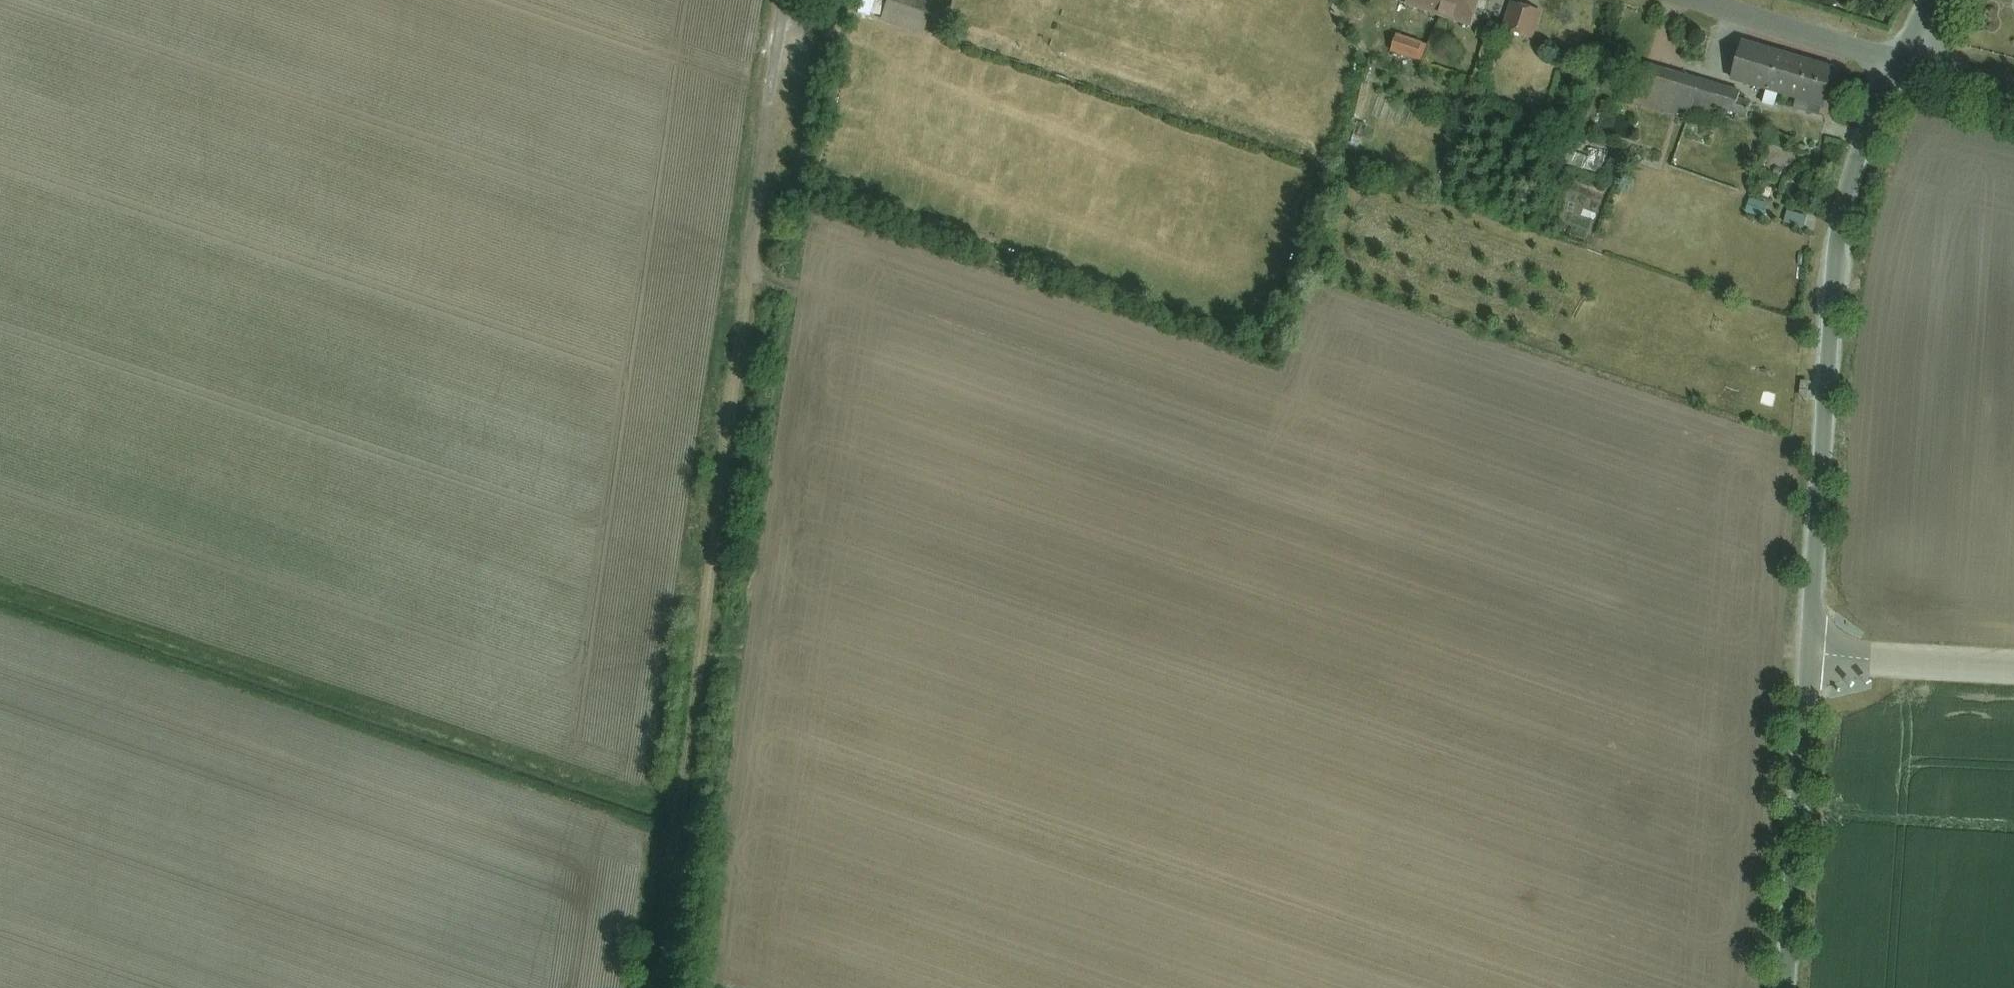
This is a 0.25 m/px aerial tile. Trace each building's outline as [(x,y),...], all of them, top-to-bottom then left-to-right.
[(880,19),(921,34),(933,2),(928,0),(887,0),(880,19)] [(1472,20),(1479,0),(1417,0),(1472,20)] [(1501,27),(1530,37),(1540,7),(1519,0),(1510,0),(1501,27)] [(1394,53),(1418,61),(1424,42),(1400,34),(1394,53)] [(1740,40),(1728,82),(1820,109),(1833,67),(1740,40)] [(1738,93),(1645,65),(1633,104),(1675,117),(1677,111),(1691,115),(1692,113),(1718,121),(1720,114),(1745,122),(1750,104),(1736,100),(1738,93)] [(1596,156),(1595,160),(1569,152),(1566,161),(1602,173),(1607,159),(1596,156)]
